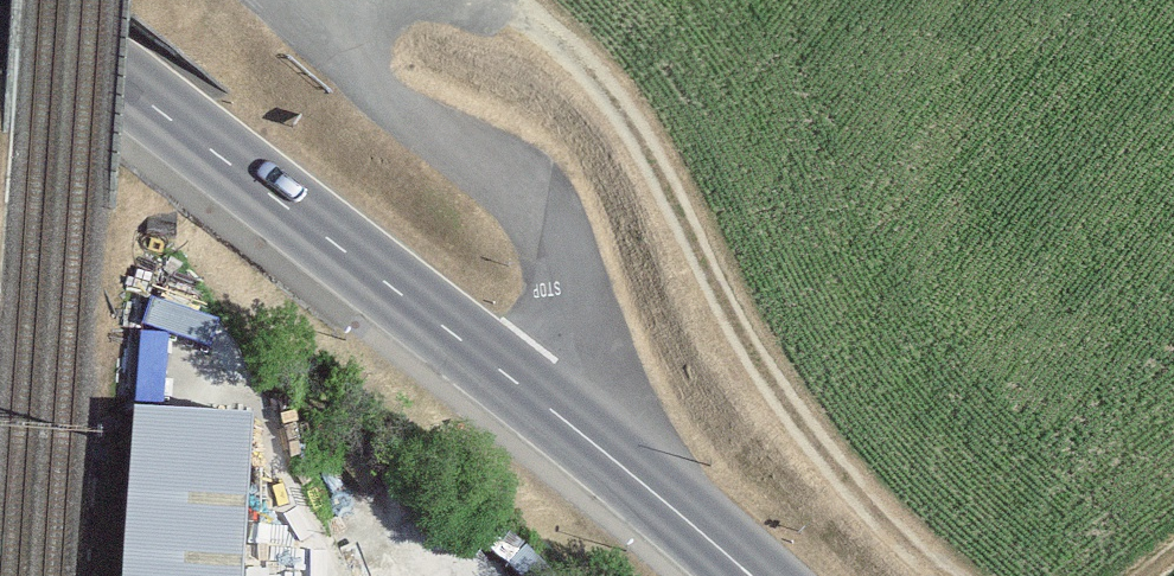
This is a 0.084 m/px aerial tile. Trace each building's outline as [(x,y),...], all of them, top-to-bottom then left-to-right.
[(131,398),(120,575),(243,575),(254,406),(131,398)]
